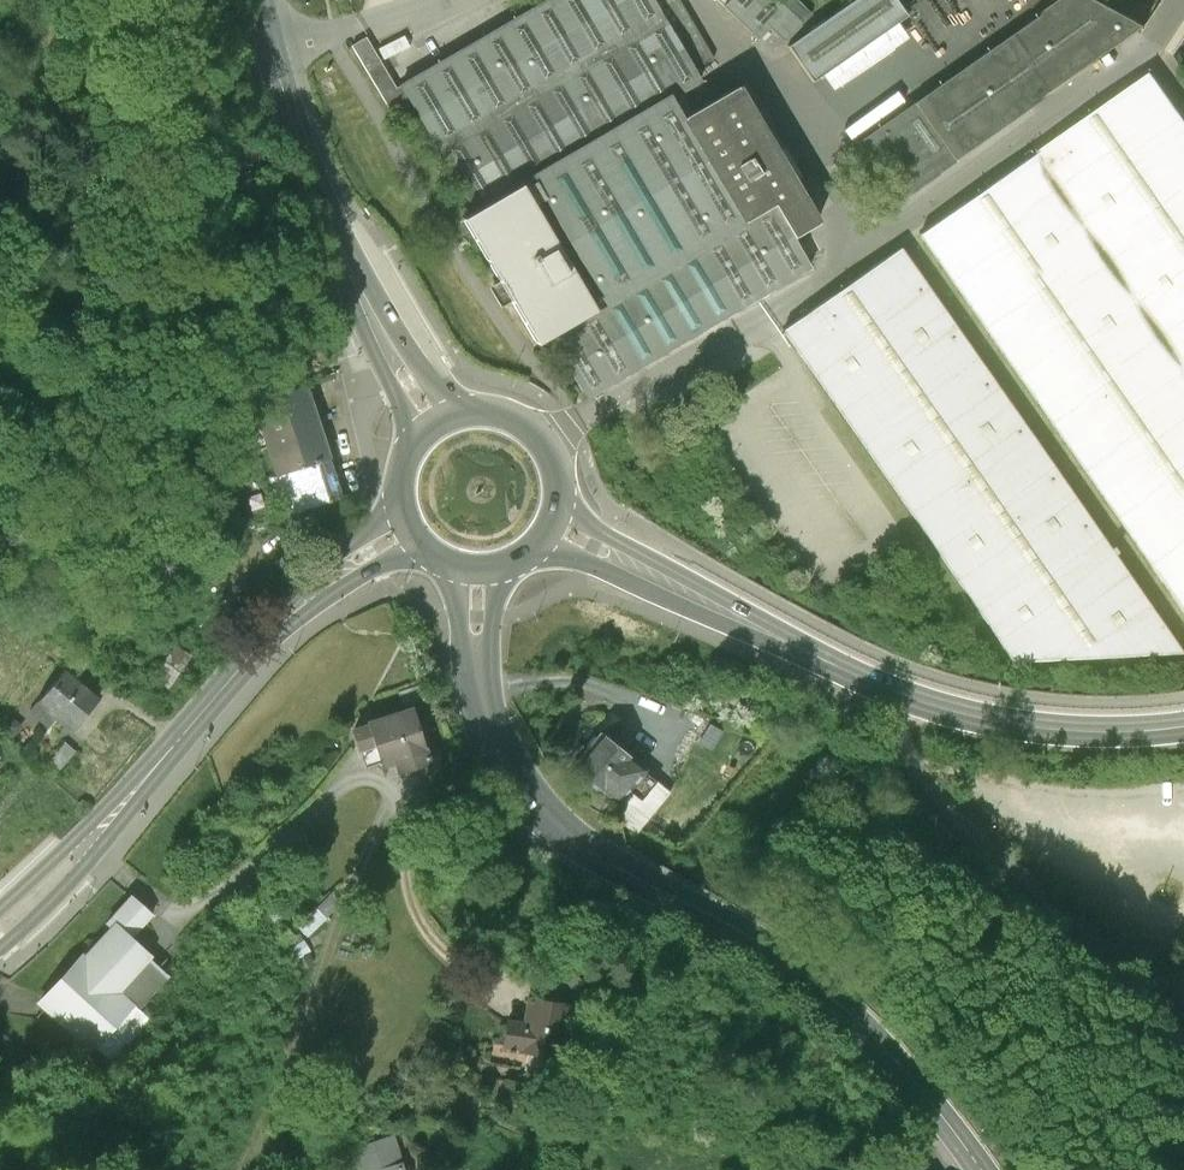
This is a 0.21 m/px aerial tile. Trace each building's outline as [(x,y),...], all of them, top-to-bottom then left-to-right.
[(520,185),(595,311),(550,337),(587,400),(811,268),(793,238),(819,222),(739,86),(691,114),(679,93),(702,80),(696,70),(715,58),(681,0),(550,0),(400,88),(370,38),(357,46),(398,115),(414,106),(476,211),(520,185)] [(720,1),(759,40),(771,27),(786,41),(812,15),(796,0),(788,0),(782,5),(776,0),(719,0),(720,1)] [(789,46),(813,81),(908,15),(896,0),(854,0),(789,46)] [(902,198),(1147,26),(1099,0),(1062,0),(862,140),(902,198)] [(921,234),(1183,610),(1183,118),(1152,72),(921,234)] [(550,337),(595,311),(520,185),(476,211),(464,218),(538,344),(550,337)] [(901,248),(784,330),(1017,663),(1183,654),(1183,653),(901,248)] [(331,464),(308,392),(257,408),(280,480),(331,464)] [(342,497),(331,464),(280,480),(291,514),(342,497)] [(175,644),(151,676),(167,688),(191,656),(175,644)] [(70,735),(102,699),(81,681),(68,669),(30,713),(52,732),(58,725),(70,735)] [(88,673),(81,681),(102,699),(109,691),(88,673)] [(433,757),(415,701),(350,721),(358,746),(373,741),(384,773),(433,757)] [(22,730),(11,720),(4,728),(15,738),(22,730)] [(571,765),(616,799),(644,762),(598,729),(571,765)] [(76,756),(66,747),(50,765),(60,774),(76,756)] [(109,922),(117,929),(121,924),(133,936),(154,913),(135,895),(109,922)] [(117,929),(43,1006),(98,1058),(143,1010),(123,991),(155,957),(133,936),(121,924),(117,929)] [(575,1007),(531,1001),(527,1026),(512,1024),(507,1059),(567,1067),(575,1007)] [(404,1139),(354,1154),(359,1169),(413,1169),(404,1139)]
